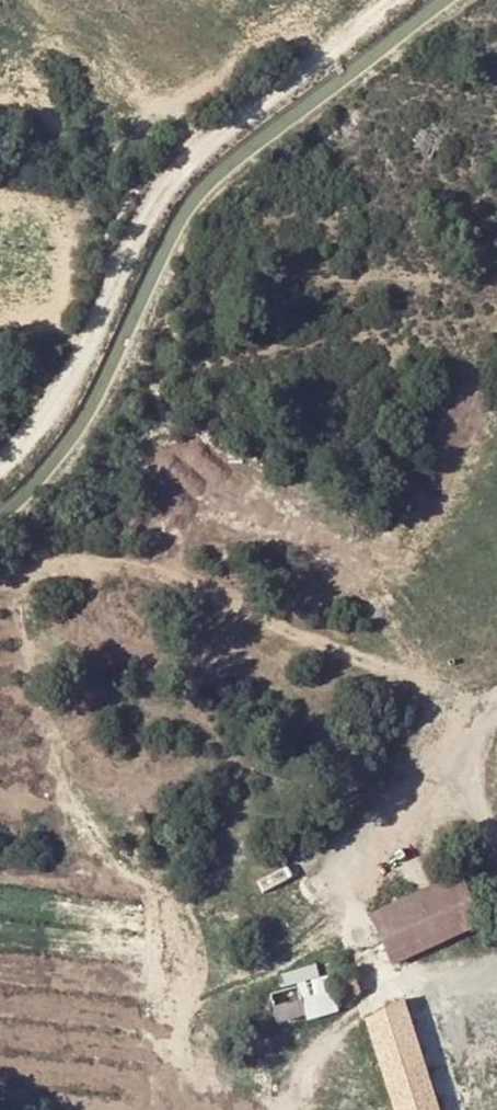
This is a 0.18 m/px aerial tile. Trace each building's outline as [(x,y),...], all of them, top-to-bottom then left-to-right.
[(370,914),(383,942),(392,963),(479,922),(457,874),(370,914)] [(353,970),(328,977),(334,999),(358,992),(353,970)] [(275,1020),(304,1012),(297,985),(268,994),(275,1020)] [(398,1109),(441,1109),(403,997),(367,1018),(398,1109)]
